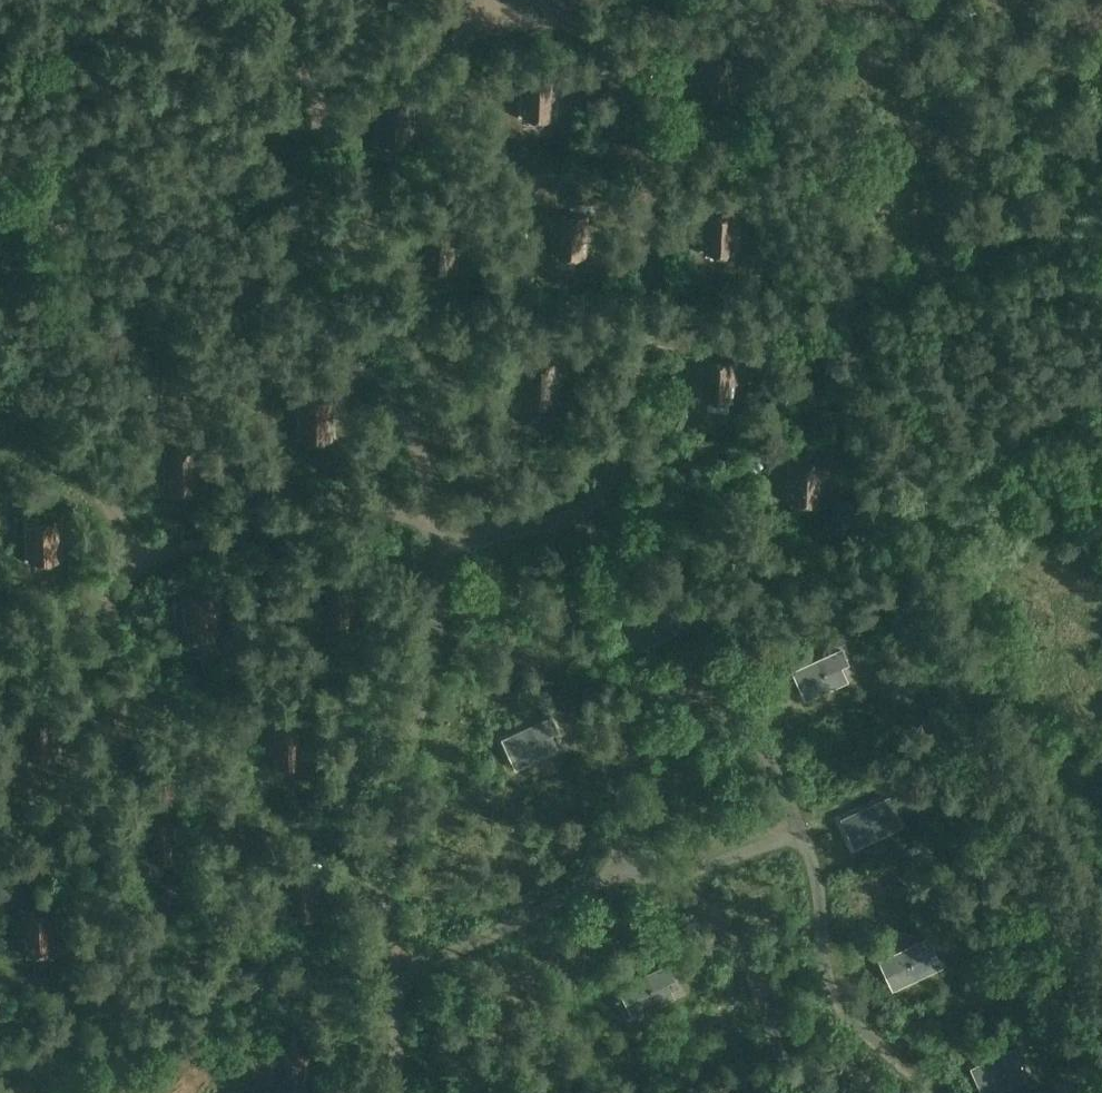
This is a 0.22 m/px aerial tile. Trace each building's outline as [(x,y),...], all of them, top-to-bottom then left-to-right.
[(554,79),(523,78),(520,121),(553,121),(554,79)] [(703,254),(734,256),(736,215),(705,213),(703,254)] [(587,218),(555,216),(553,257),(585,258),(587,218)] [(453,273),(455,231),(424,230),(421,271),(453,273)] [(701,401),(732,403),(735,362),(703,360),(701,401)] [(554,406),(556,366),(525,364),(523,405),(554,406)] [(299,400),(300,443),(331,441),(330,401),(299,400)] [(200,491),(199,454),(199,449),(168,450),(170,492),(200,491)] [(820,505),(822,464),(790,462),(788,504),(820,505)] [(29,519),(30,558),(30,564),(62,563),(60,518),(29,519)] [(840,667),(847,663),(841,649),(791,671),(805,701),(847,682),(840,667)] [(515,769),(556,749),(550,735),(557,731),(550,716),(501,739),(515,769)] [(303,766),(302,725),(271,726),(272,767),(303,766)] [(888,795),(838,819),(852,849),(894,829),(888,814),(896,811),(888,795)] [(58,953),(56,910),(23,912),(26,955),(58,953)] [(927,956),(934,952),(927,937),(878,959),(893,990),(933,971),(927,956)] [(674,979),(667,964),(617,987),(631,1017),(673,997),(667,983),(674,979)] [(1025,1079),(1019,1064),(1026,1060),(1019,1045),(970,1067),(981,1092),(995,1092),(1025,1079)]
